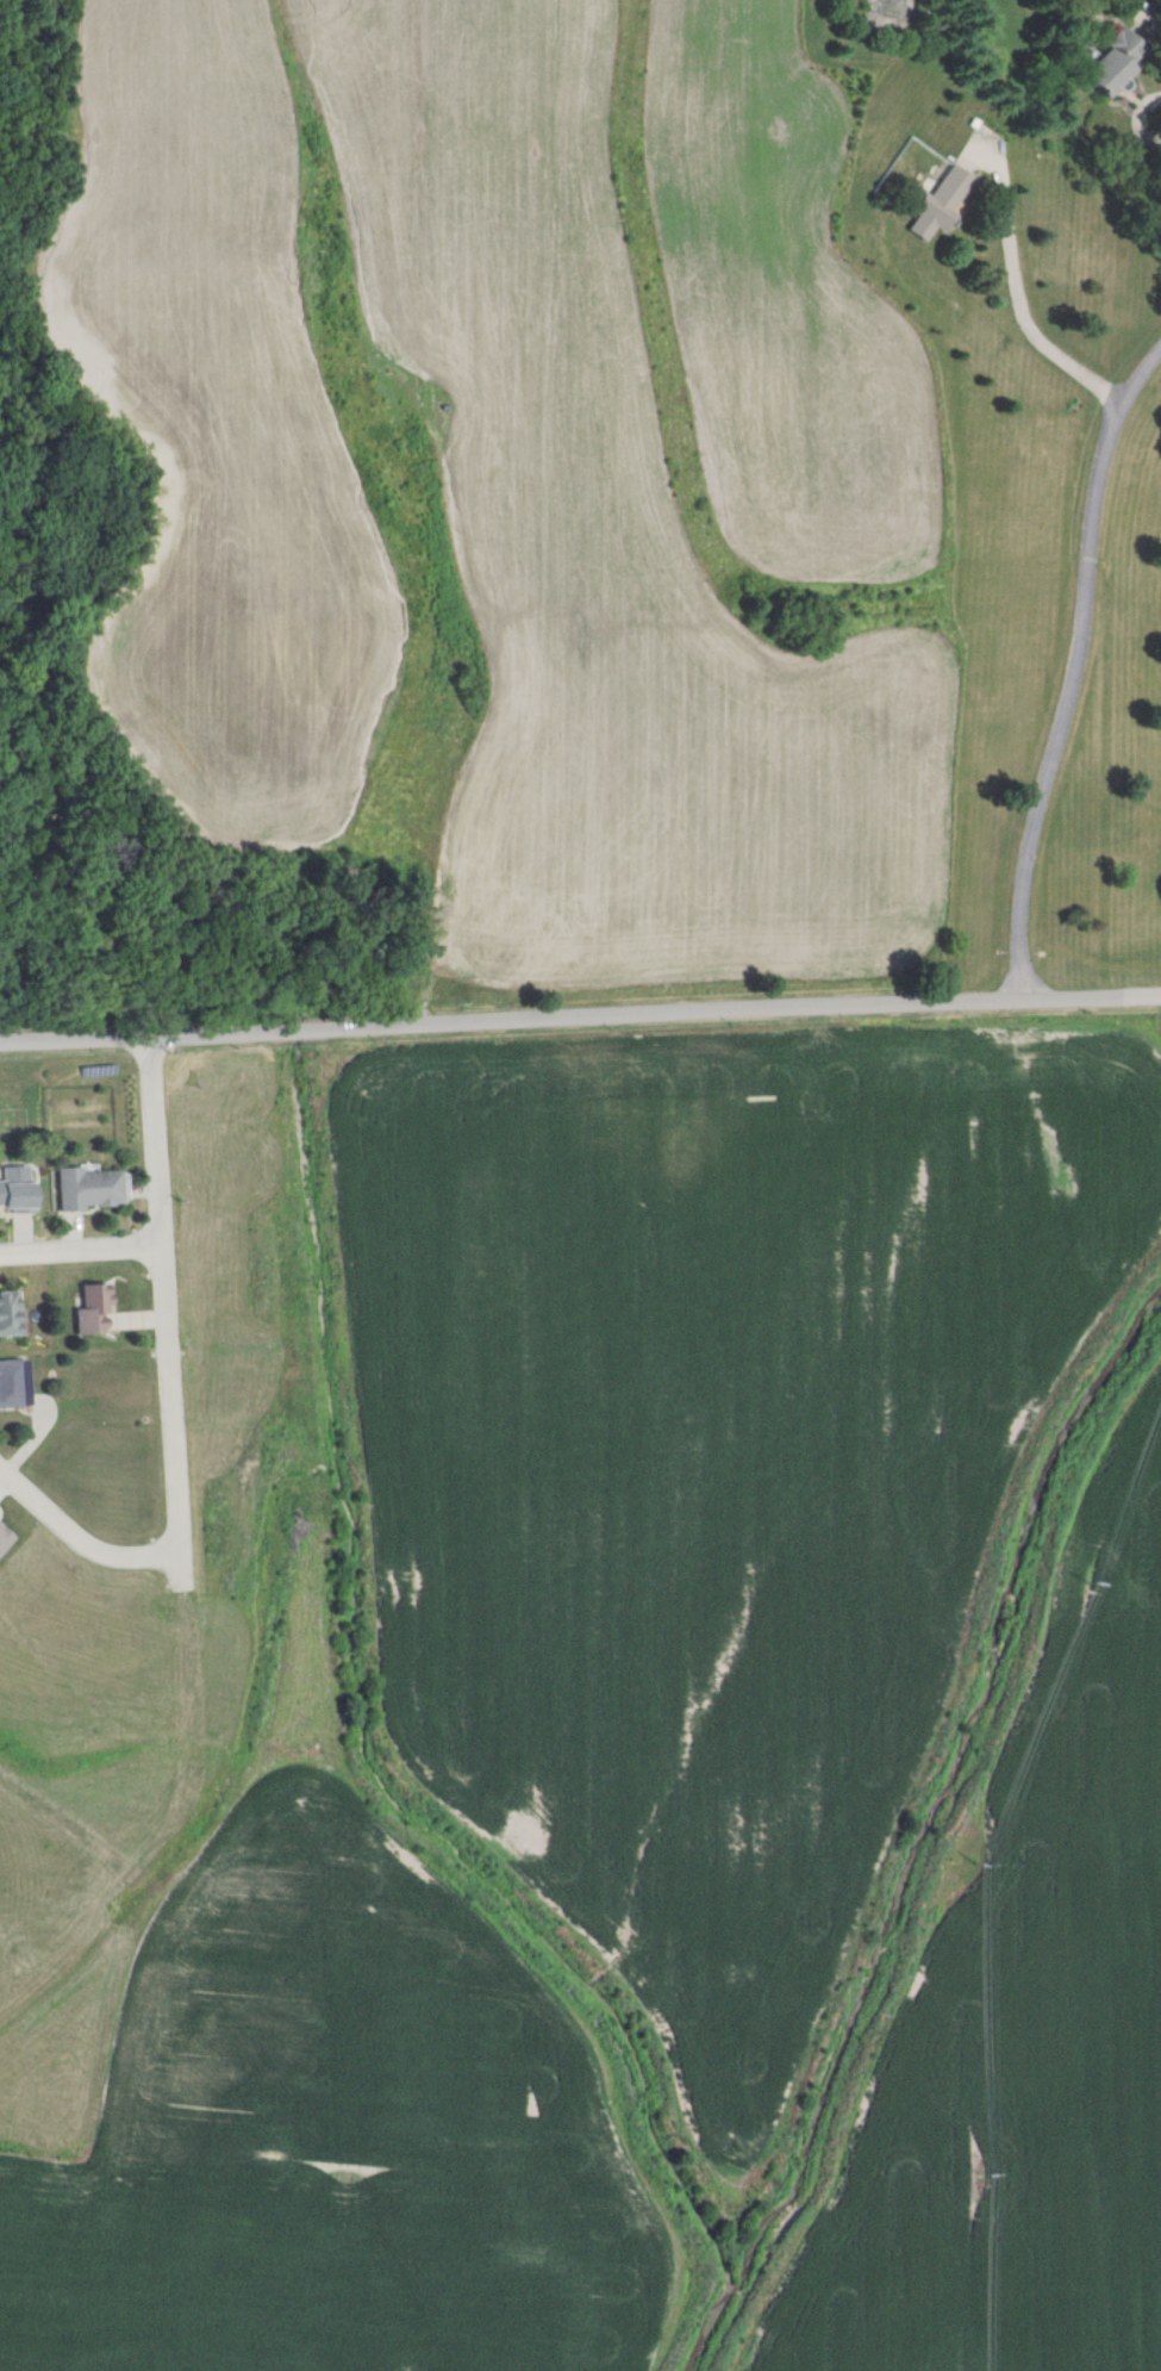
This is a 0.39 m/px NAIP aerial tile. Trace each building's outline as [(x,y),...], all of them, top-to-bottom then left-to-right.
[(1094,101),(1144,55),(1120,29),(1070,74),(1094,101)] [(970,179),(947,165),(928,197),(919,191),(907,210),(916,216),(905,232),(923,243),(932,228),(943,234),(954,216),(949,213),(970,179)] [(0,1167),(0,1182),(0,1212),(29,1211),(29,1167),(0,1167)] [(55,1209),(114,1208),(113,1169),(55,1170),(55,1209)] [(104,1305),(112,1305),(112,1285),(77,1285),(77,1310),(69,1310),(70,1335),(104,1335),(104,1305)] [(0,1293),(0,1337),(19,1336),(18,1292),(0,1293)] [(16,1409),(15,1361),(0,1361),(0,1409),(16,1409)] [(0,1530),(0,1547),(8,1538),(0,1530)]
